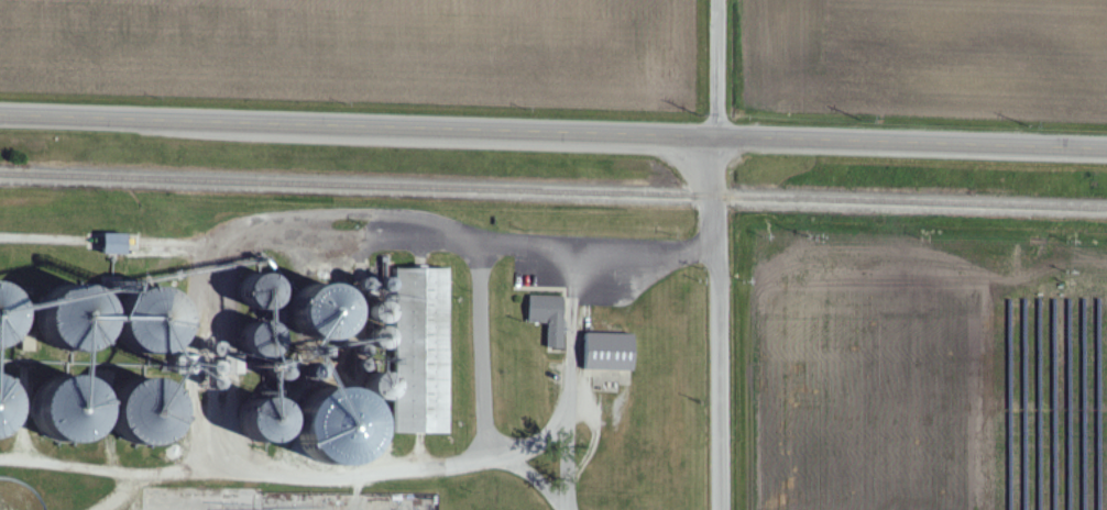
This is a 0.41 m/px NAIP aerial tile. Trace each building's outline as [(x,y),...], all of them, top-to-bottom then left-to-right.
[(549,347),(565,348),(567,297),(529,295),(528,322),(550,323),(549,347)] [(585,333),(584,370),(638,371),(638,334),(585,333)]
